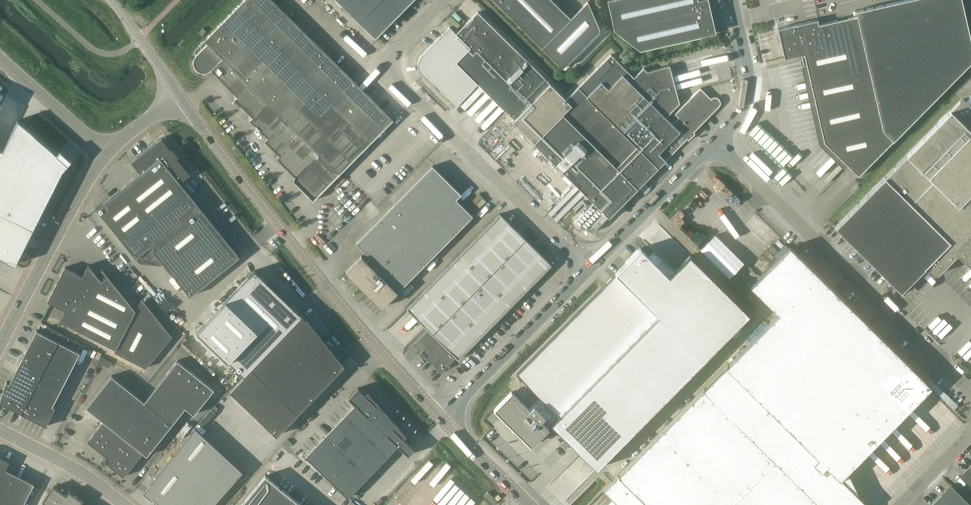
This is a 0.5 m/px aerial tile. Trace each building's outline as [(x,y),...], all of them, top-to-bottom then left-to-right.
[(271,0),(245,0),(204,41),(207,43),(196,55),(193,59),(192,63),(193,67),(196,71),(199,73),(203,74),(208,73),(211,71),(214,68),(222,76),(220,79),(237,97),(234,100),(252,118),(249,121),(267,138),(264,141),(279,156),(278,157),(278,159),(278,161),(295,177),(294,177),(293,179),(293,181),(312,201),(339,174),(340,173),(393,120),(271,0)] [(375,38),(413,0),(337,0),(375,38)] [(551,0),(493,0),(562,68),(600,30),(587,1),(570,19),(551,0)] [(614,30),(639,50),(715,33),(708,0),(607,0),(614,30)] [(961,0),(904,0),(855,11),(857,16),(819,25),(817,19),(777,29),(784,59),(804,54),(824,142),(858,176),(893,141),(970,62),(970,43),(961,0)] [(474,81),(513,119),(511,121),(589,199),(578,213),(587,223),(590,219),(595,223),(598,219),(603,223),(687,139),(688,140),(695,134),(693,132),(717,107),(720,103),(719,101),(717,98),(712,97),(711,99),(700,88),(674,114),(678,118),(672,124),(664,116),(679,99),(659,61),(648,72),(645,70),(635,78),(612,56),(567,101),(477,12),(456,34),(448,26),(424,50),(423,54),(424,61),(449,88),(445,92),(454,103),(474,81)] [(927,265),(927,270),(931,274),(937,274),(957,255),(970,269),(970,109),(961,100),(837,226),(901,288),(927,265)] [(170,150),(161,139),(132,162),(140,174),(96,209),(135,258),(149,247),(189,297),(239,257),(180,183),(190,175),(174,154),(175,153),(172,149),(170,150)] [(382,308),(472,216),(455,199),(461,194),(432,166),(355,243),(370,257),(366,261),(361,256),(345,272),(361,288),(363,286),(367,290),(365,292),(382,308)] [(14,264),(33,228),(0,212),(0,257),(14,264)] [(458,359),(550,265),(499,214),(406,308),(411,313),(395,328),(441,373),(446,367),(448,369),(450,367),(448,365),(456,357),(458,359)] [(931,387),(791,248),(753,286),(783,313),(737,355),(619,476),(618,475),(603,490),(618,504),(867,504),(840,478),(931,387)] [(607,258),(612,263),(621,253),(616,248),(607,258)] [(101,281),(88,265),(82,276),(64,267),(47,301),(65,310),(60,321),(116,350),(114,352),(145,368),(171,336),(141,299),(135,311),(107,276),(101,281)] [(195,334),(242,378),(301,316),(256,271),(195,334)] [(596,469),(702,359),(615,274),(516,374),(540,398),(533,405),(528,410),(511,393),(495,409),(531,444),(547,428),(543,424),(555,413),(559,416),(551,424),(596,469)] [(305,318),(301,315),(301,316),(242,378),(229,390),(276,436),(337,373),(337,374),(339,372),(338,372),(344,365),(338,358),(339,357),(337,356),(306,318),(305,318)] [(80,353),(36,330),(9,384),(7,383),(7,382),(6,382),(0,402),(0,403),(21,413),(20,415),(21,415),(22,414),(46,426),(46,425),(55,407),(52,406),(80,353)] [(111,376),(86,408),(103,421),(87,442),(112,462),(109,466),(123,477),(143,453),(147,456),(184,409),(187,412),(201,394),(171,368),(143,401),(111,376)] [(375,405),(366,396),(358,388),(348,398),(355,405),(305,457),(348,497),(397,445),(408,456),(414,449),(404,439),(406,436),(377,403),(375,405)] [(242,466),(195,428),(143,493),(151,499),(152,497),(162,504),(210,504),(242,466)] [(34,484),(5,469),(9,462),(0,457),(0,504),(23,504),(34,484)] [(960,476),(970,486),(970,465),(960,476)] [(265,475),(241,504),(301,504),(265,475)] [(952,485),(932,504),(970,504),(952,485)] [(53,486),(43,501),(45,502),(43,504),(81,504),(80,504),(83,501),(76,496),(76,495),(75,496),(69,491),(66,495),(53,486)]
